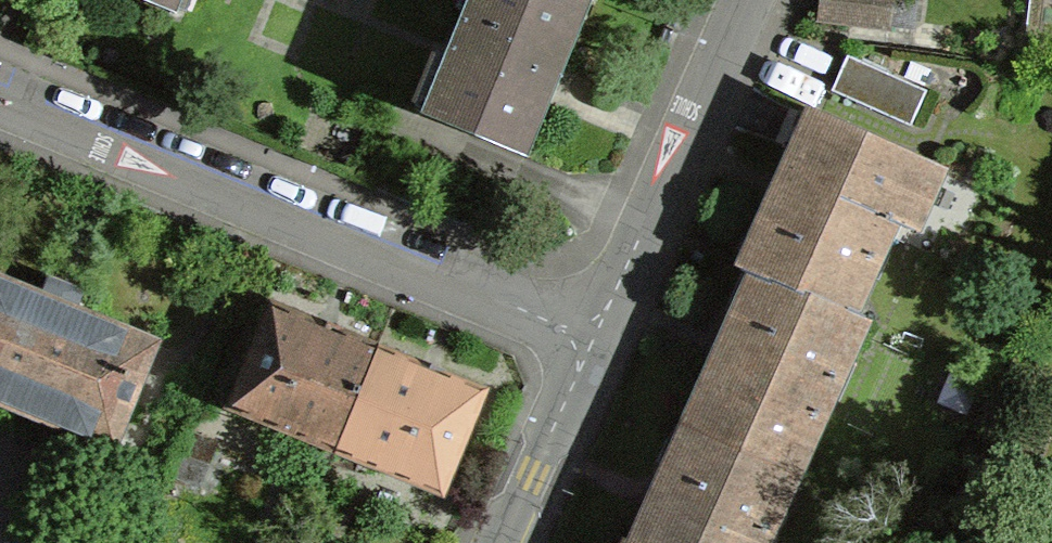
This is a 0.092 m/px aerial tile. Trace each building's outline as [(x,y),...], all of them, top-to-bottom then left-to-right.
[(192,0),(156,0),(186,13),(192,0)] [(420,105),(534,154),(602,0),(466,0),(420,105)] [(817,22),(889,30),(892,0),(820,0),(817,22)] [(923,86),(847,54),(832,90),(908,123),(923,86)] [(941,152),(811,101),(747,260),(877,312),(941,152)] [(812,476),(877,312),(747,260),(682,424),(812,476)] [(161,342),(0,275),(0,400),(116,449),(161,342)] [(230,405),(461,494),(508,373),(278,283),(230,405)] [(682,424),(634,542),(785,542),(812,476),(682,424)]
